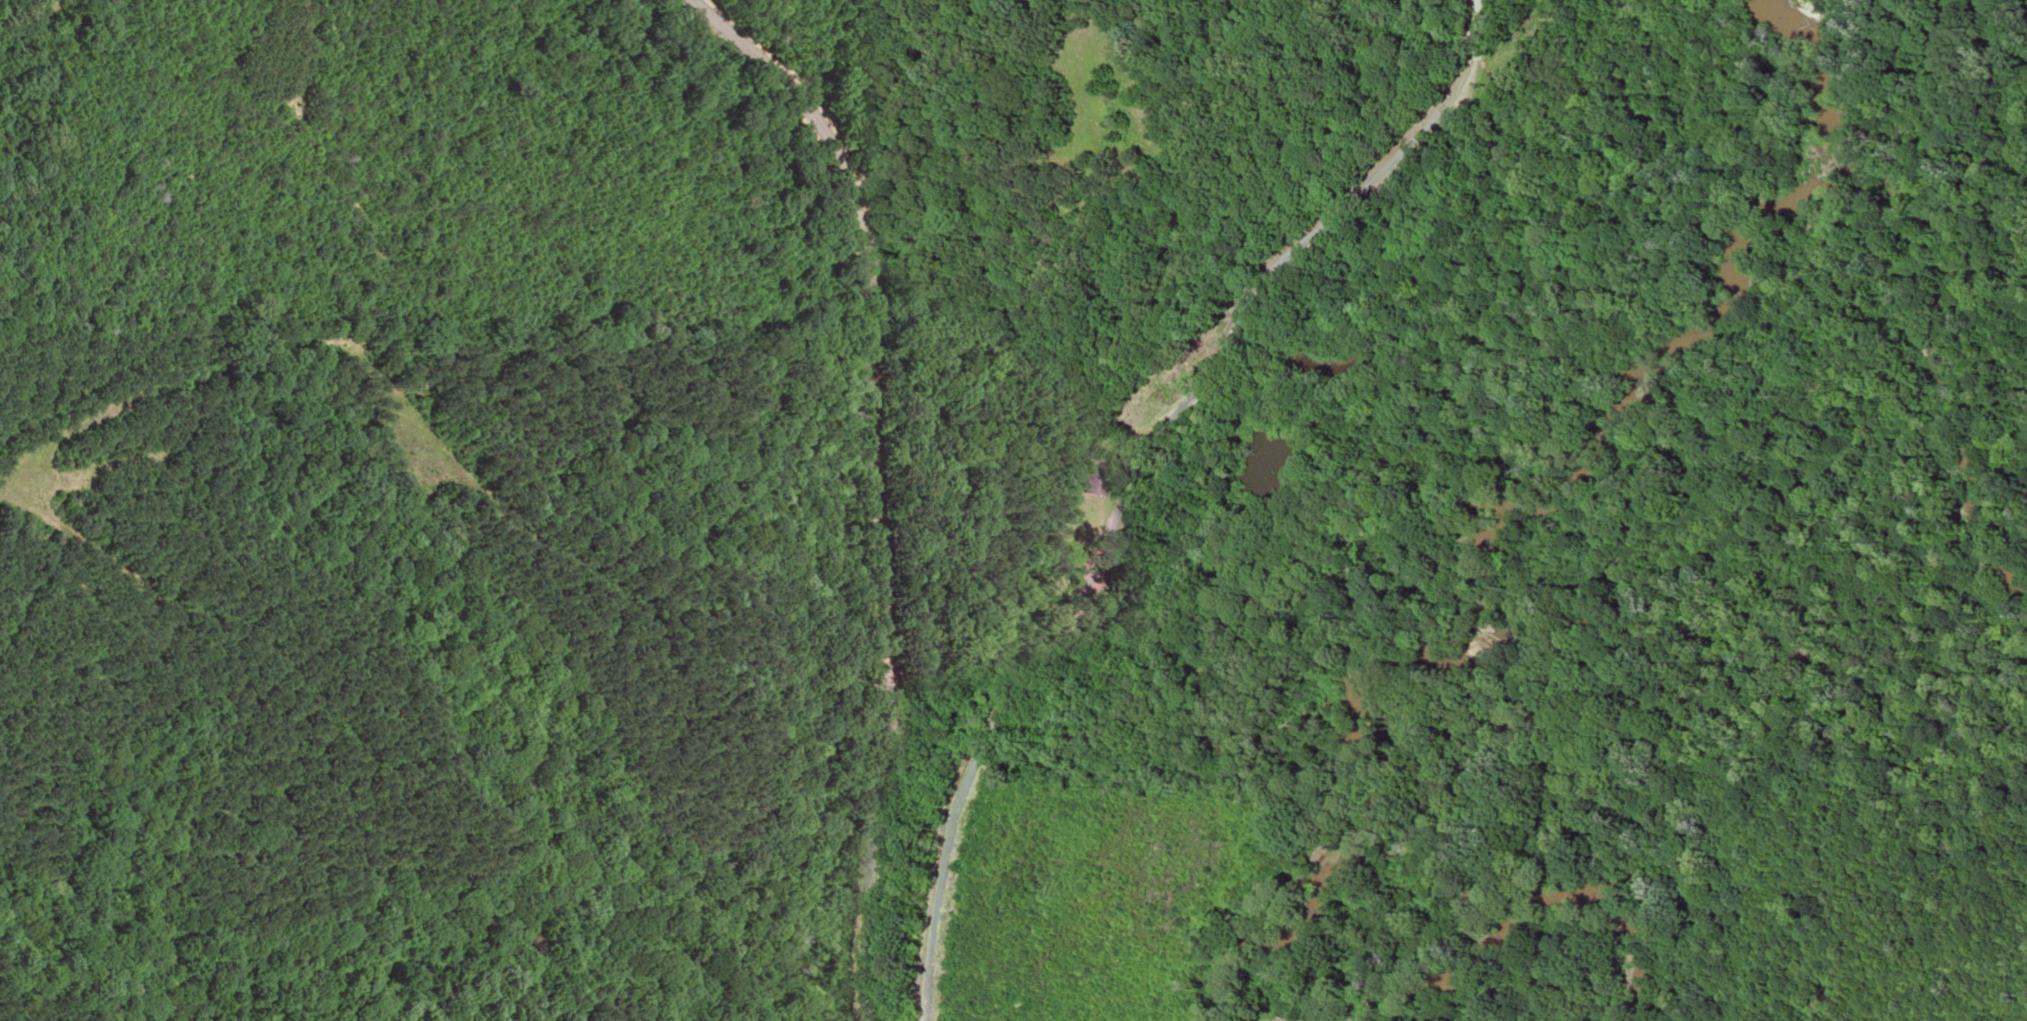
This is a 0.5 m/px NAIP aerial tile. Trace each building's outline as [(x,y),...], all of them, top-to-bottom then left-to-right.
[(1081,492),(1103,495),(1110,451),(1083,447),(1080,465),(1085,466),(1081,492)]
